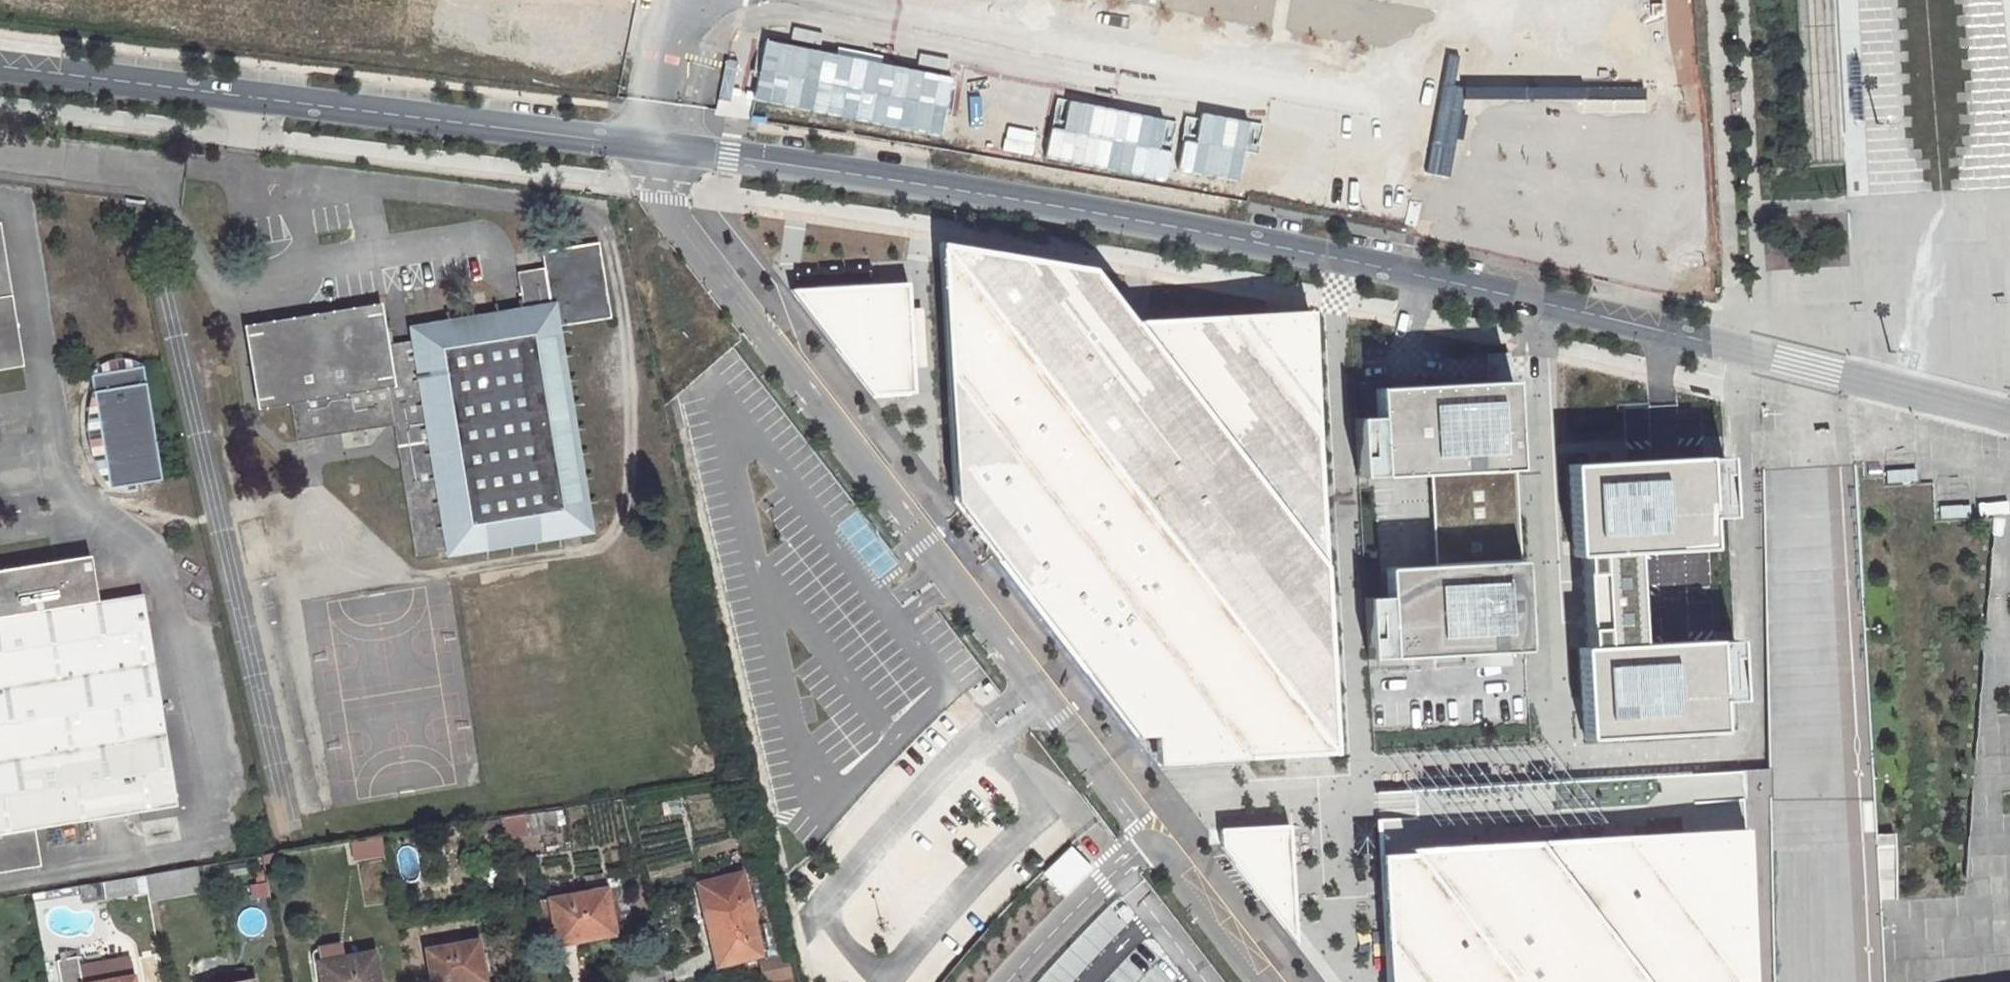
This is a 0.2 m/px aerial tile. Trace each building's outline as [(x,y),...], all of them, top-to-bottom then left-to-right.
[(1459,55),(1444,53),(1423,170),(1450,173),(1462,98),(1464,85),(1455,84),(1459,55)] [(1583,98),(1582,82),(1582,75),(1465,76),(1464,85),(1462,98),(1479,98),(1583,98)] [(1646,82),(1582,82),(1583,98),(1647,99),(1646,82)] [(24,365),(1,222),(0,222),(0,369),(24,365)] [(1135,736),(1244,729),(1266,756),(1333,754),(1312,313),(1135,322),(1132,317),(1093,268),(943,241),(954,502),(1135,736)] [(552,308),(555,326),(612,317),(600,242),(543,251),(545,267),(552,308)] [(552,308),(545,267),(517,272),(524,313),(552,308)] [(906,283),(791,291),(872,394),(914,392),(906,283)] [(387,384),(381,345),(375,307),(252,327),(265,404),(291,400),(387,384)] [(588,528),(555,326),(552,308),(524,313),(419,330),(421,338),(381,345),(387,384),(394,425),(415,556),(588,528)] [(1488,354),(1490,382),(1491,411),(1511,410),(1510,381),(1508,353),(1488,354)] [(164,479),(144,366),(93,375),(113,487),(164,479)] [(1463,653),(1525,650),(1511,410),(1491,411),(1490,382),(1423,386),(1426,415),(1430,474),(1435,564),(1435,566),(1458,564),(1463,653)] [(387,384),(291,400),(298,441),(394,425),(387,384)] [(1378,446),(1356,447),(1358,472),(1358,478),(1393,476),(1430,474),(1426,415),(1391,417),(1377,418),(1378,446)] [(1704,456),(1567,464),(1572,554),(1582,554),(1587,647),(1578,647),(1583,739),(1721,731),(1715,639),(1639,644),(1633,554),(1710,550),(1704,456)] [(1875,838),(1875,831),(1853,465),(1839,465),(1762,469),(1768,768),(1754,769),(1741,770),(1742,773),(1743,791),(1754,981),(1883,981),(1875,838)] [(1916,467),(1885,467),(1886,482),(1894,481),(1917,480),(1916,467)] [(1934,518),(1965,517),(1965,504),(1934,506),(1934,518)] [(2003,546),(2003,516),(1989,516),(1989,546),(2003,546)] [(41,864),(36,830),(141,811),(143,822),(179,816),(145,593),(99,600),(91,555),(0,570),(0,871),(41,864)] [(1463,653),(1458,564),(1435,566),(1435,564),(1396,566),(1384,566),(1386,595),(1365,596),(1368,659),(1401,657),(1463,653)] [(1377,792),(1378,807),(1386,981),(1754,981),(1743,791),(1742,773),(1377,792)] [(518,814),(498,819),(502,839),(523,834),(518,814)] [(1295,943),(1288,824),(1219,828),(1220,846),(1295,943)] [(350,862),(380,854),(375,834),(344,842),(350,862)] [(1090,867),(1070,847),(1043,874),(1062,893),(1090,867)] [(194,866),(144,874),(147,889),(149,899),(198,890),(194,866)] [(741,872),(698,883),(707,922),(716,964),(760,953),(741,872)] [(144,874),(101,882),(103,896),(147,889),(144,874)] [(101,882),(79,885),(81,902),(103,899),(103,896),(101,882)] [(605,888),(548,898),(557,941),(581,937),(612,931),(605,888)] [(557,941),(548,898),(536,899),(544,944),(557,941)] [(426,948),(432,981),(474,981),(484,980),(477,939),(426,948)] [(312,950),(312,961),(317,959),(321,981),(378,981),(373,950),(341,955),(339,943),(316,947),(312,950)] [(78,966),(80,981),(133,981),(128,957),(78,966)] [(792,977),(787,957),(762,960),(766,981),(792,977)]
